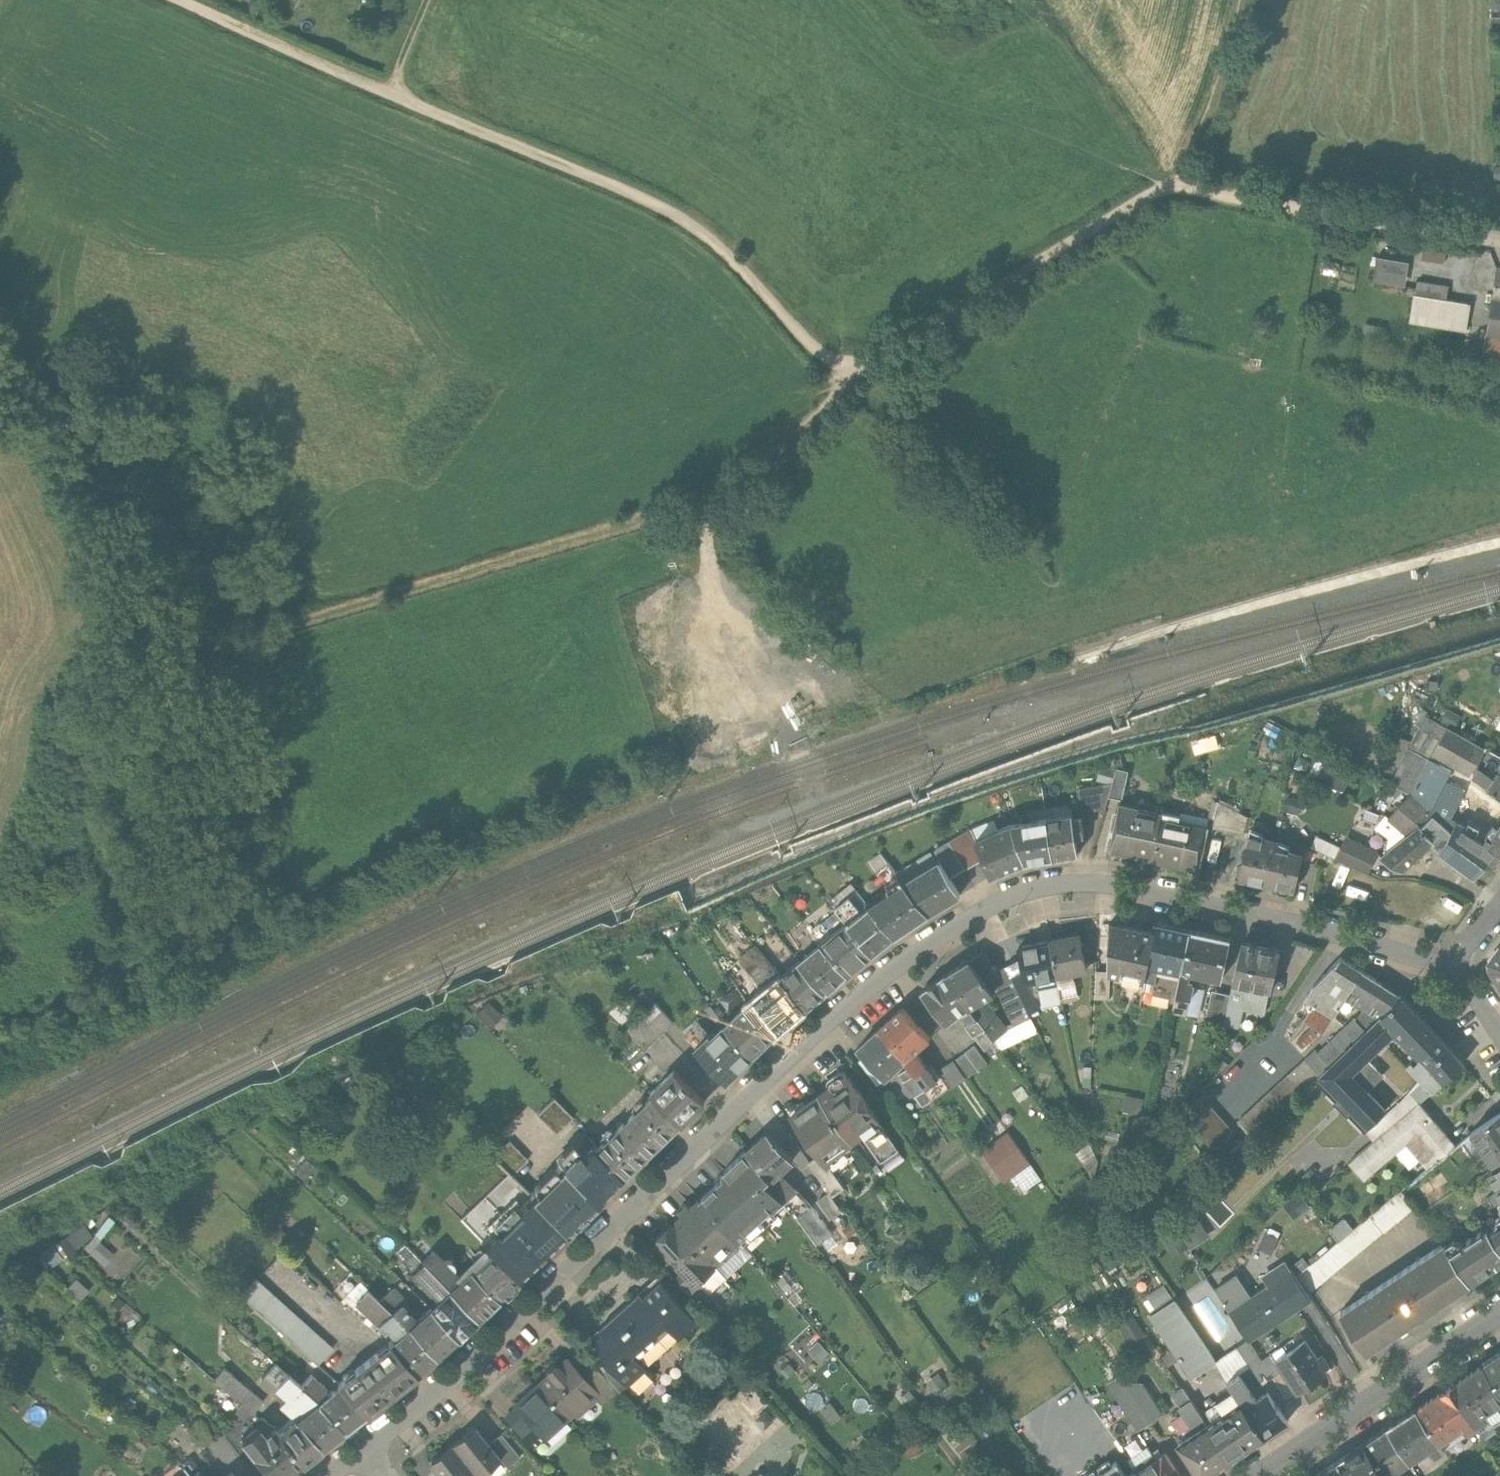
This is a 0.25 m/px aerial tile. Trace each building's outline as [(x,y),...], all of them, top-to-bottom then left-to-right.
[(1445,254),(1423,251),(1422,261),(1444,265),(1445,254)] [(1408,263),(1376,257),(1372,281),(1404,286),(1408,263)] [(1340,264),(1325,261),(1323,273),(1338,276),(1340,264)] [(1497,269),(1483,355),(1499,358),(1499,269),(1497,269)] [(1448,284),(1418,279),(1411,321),(1466,330),(1471,304),(1446,300),(1448,284)] [(1379,324),(1365,321),(1363,330),(1377,333),(1379,324)] [(1439,721),(1453,728),(1460,715),(1446,708),(1439,721)] [(1425,714),(1392,782),(1412,793),(1452,829),(1456,821),(1450,816),(1464,787),(1446,779),(1451,769),(1429,757),(1432,751),(1470,773),(1483,748),(1425,714)] [(1484,746),(1470,773),(1491,789),(1499,773),(1499,772),(1499,756),(1484,746)] [(730,764),(740,761),(737,754),(727,757),(730,764)] [(1351,772),(1324,758),(1323,761),(1315,757),(1308,771),(1315,775),(1315,776),(1341,790),(1351,772)] [(1112,783),(1116,769),(1102,765),(1098,779),(1112,783)] [(1112,783),(1108,795),(1121,798),(1127,770),(1116,768),(1116,769),(1112,783)] [(1499,795),(1499,773),(1491,789),(1499,795)] [(1112,783),(1076,788),(1080,812),(1104,809),(1108,795),(1112,783)] [(1388,851),(1417,828),(1432,841),(1441,849),(1452,829),(1412,793),(1390,817),(1387,815),(1377,826),(1389,834),(1386,849),(1388,851)] [(1302,797),(1286,795),(1284,810),(1299,812),(1302,797)] [(1251,817),(1217,800),(1211,827),(1223,829),(1222,833),(1234,835),(1234,838),(1246,840),(1248,833),(1251,817)] [(1109,849),(1152,859),(1162,811),(1121,803),(1121,802),(1119,801),(1109,849)] [(1044,809),(1046,818),(1072,814),(1070,803),(1044,807),(1044,809)] [(1046,818),(1044,809),(1028,811),(1029,820),(1046,818)] [(1178,825),(1180,815),(1162,811),(1152,859),(1198,868),(1206,832),(1178,825)] [(1081,815),(1072,816),(1072,814),(1046,818),(1052,858),(1078,853),(1075,834),(1084,833),(1081,815)] [(993,818),(972,827),(984,857),(992,875),(1025,861),(1013,823),(998,829),(993,818)] [(1025,861),(1052,858),(1046,818),(1029,820),(1013,823),(1025,861)] [(1456,821),(1452,829),(1441,849),(1439,852),(1475,877),(1495,848),(1483,840),(1484,838),(1456,821)] [(1484,838),(1483,840),(1495,848),(1499,852),(1499,825),(1497,829),(1493,826),(1484,838)] [(934,848),(941,859),(950,876),(984,857),(972,827),(934,848)] [(1401,869),(1432,841),(1417,828),(1381,857),(1401,869)] [(1246,840),(1238,877),(1276,885),(1279,891),(1287,892),(1291,889),(1294,889),(1304,842),(1282,831),(1278,840),(1277,843),(1263,836),(1248,833),(1246,840)] [(1318,835),(1312,847),(1367,873),(1373,862),(1367,859),(1372,849),(1351,838),(1345,848),(1318,835)] [(934,848),(895,871),(904,882),(941,859),(934,848)] [(884,895),(871,903),(896,934),(929,912),(904,882),(895,871),(879,851),(869,859),(890,886),(895,887),(884,895)] [(960,893),(950,876),(941,859),(904,882),(929,912),(960,893)] [(828,900),(834,907),(849,895),(862,910),(870,904),(851,881),(828,900)] [(868,900),(871,903),(884,895),(881,891),(868,900)] [(836,909),(847,923),(873,953),(896,934),(871,903),(870,904),(862,910),(849,895),(834,907),(836,909)] [(847,923),(836,909),(810,931),(822,944),(847,923)] [(847,923),(822,944),(848,973),(873,953),(847,923)] [(1158,923),(1156,935),(1147,975),(1143,990),(1174,997),(1189,930),(1158,923)] [(1121,969),(1147,975),(1156,935),(1111,924),(1109,972),(1110,972),(1120,974),(1121,969)] [(1229,939),(1189,930),(1174,997),(1173,1005),(1200,1011),(1206,986),(1193,983),(1191,979),(1188,978),(1189,974),(1219,980),(1229,939)] [(1080,934),(1050,940),(1061,998),(1078,994),(1074,974),(1087,971),(1080,934)] [(1041,1002),(1061,998),(1050,940),(1049,940),(1018,946),(1020,957),(1025,982),(1026,981),(1037,979),(1041,1002)] [(1280,949),(1241,941),(1233,982),(1261,988),(1272,990),(1280,949)] [(770,986),(781,976),(756,944),(739,958),(761,984),(766,981),(770,986)] [(822,944),(800,961),(826,992),(848,973),(822,944)] [(1499,980),(1499,946),(1490,958),(1491,966),(1499,980)] [(945,974),(969,1007),(982,1000),(999,988),(1002,987),(994,970),(995,970),(985,949),(945,974)] [(1025,982),(1020,957),(1005,965),(1028,1014),(1039,1009),(1026,981),(1025,982)] [(1334,1013),(1346,995),(1362,971),(1340,957),(1313,985),(1297,1013),(1323,1030),(1331,1038),(1345,1024),(1334,1013)] [(800,961),(781,976),(806,1008),(826,992),(800,961)] [(999,988),(1018,1026),(1031,1020),(1028,1014),(1005,965),(995,970),(994,970),(1002,987),(999,988)] [(1110,972),(1109,972),(1096,971),(1095,1000),(1109,1000),(1110,972)] [(1402,996),(1362,971),(1346,995),(1365,1008),(1355,1018),(1367,1030),(1402,996)] [(944,1023),(961,1013),(969,1007),(945,974),(921,991),(944,1023)] [(770,986),(746,1007),(773,1036),(806,1008),(781,976),(770,986)] [(1260,993),(1261,988),(1233,982),(1230,994),(1223,1023),(1239,1026),(1243,1008),(1264,1013),(1268,995),(1260,993)] [(1205,1018),(1223,1023),(1230,994),(1212,990),(1205,1018)] [(1322,1074),(1369,1126),(1386,1110),(1366,1089),(1350,1074),(1367,1057),(1396,1030),(1415,1050),(1404,1060),(1420,1077),(1431,1066),(1450,1047),(1402,996),(1367,1030),(1322,1074)] [(969,1007),(992,1039),(1003,1031),(982,1000),(969,1007)] [(504,1016),(490,1002),(476,1016),(490,1030),(504,1016)] [(673,1022),(655,1002),(626,1029),(645,1049),(673,1022)] [(746,1007),(725,1025),(754,1054),(773,1036),(746,1007)] [(878,1028),(906,1059),(905,1060),(909,1067),(915,1074),(926,1067),(914,1051),(928,1038),(902,1007),(878,1028)] [(992,1039),(969,1007),(961,1013),(961,1020),(983,1050),(985,1049),(990,1055),(999,1048),(992,1039)] [(1253,1138),(1322,1074),(1367,1030),(1355,1018),(1353,1017),(1345,1024),(1331,1038),(1318,1050),(1315,1048),(1237,1121),(1253,1138)] [(1018,1026),(1003,1031),(992,1039),(999,1048),(1036,1032),(1031,1020),(1018,1026)] [(727,1080),(754,1054),(725,1025),(713,1037),(711,1035),(697,1048),(727,1080)] [(905,1060),(906,1059),(878,1028),(857,1047),(862,1054),(885,1078),(905,1060)] [(973,1044),(954,1057),(968,1077),(987,1063),(973,1044)] [(1175,1048),(1165,1045),(1163,1056),(1173,1059),(1175,1048)] [(1367,1132),(1375,1141),(1418,1104),(1464,1064),(1450,1047),(1431,1066),(1402,1102),(1367,1132)] [(1231,1062),(1216,1053),(1210,1082),(1231,1062)] [(877,1087),(885,1078),(862,1054),(857,1059),(877,1087)] [(1350,1074),(1366,1089),(1379,1077),(1372,1070),(1376,1067),(1367,1057),(1350,1074)] [(952,1060),(937,1071),(948,1087),(964,1076),(952,1060)] [(915,1074),(932,1099),(948,1087),(937,1071),(931,1063),(926,1067),(915,1074)] [(1092,1065),(1084,1065),(1083,1085),(1091,1085),(1092,1065)] [(915,1074),(909,1067),(900,1073),(923,1106),(932,1099),(915,1074)] [(652,1092),(654,1095),(681,1123),(705,1101),(675,1070),(652,1092)] [(828,1088),(819,1095),(851,1141),(861,1134),(880,1162),(898,1150),(844,1072),(838,1072),(827,1080),(826,1085),(828,1088)] [(1142,1098),(1123,1094),(1119,1110),(1139,1114),(1142,1098)] [(626,1177),(681,1123),(654,1095),(598,1148),(626,1177)] [(790,1115),(818,1155),(822,1161),(824,1160),(851,1141),(819,1095),(790,1115)] [(556,1134),(572,1118),(554,1099),(537,1115),(556,1134)] [(1375,1141),(1350,1162),(1362,1176),(1407,1141),(1416,1134),(1439,1159),(1455,1145),(1418,1104),(1375,1141)] [(1230,1132),(1207,1106),(1187,1124),(1211,1149),(1230,1132)] [(1055,1122),(1054,1123),(1066,1140),(1071,1136),(1079,1148),(1074,1151),(1095,1180),(1099,1162),(1074,1111),(1071,1113),(1068,1110),(1063,1109),(1058,1111),(1054,1116),(1055,1122)] [(1494,1167),(1499,1163),(1499,1113),(1472,1132),(1460,1141),(1469,1153),(1480,1145),(1494,1166),(1494,1167)] [(767,1130),(747,1149),(772,1176),(773,1177),(779,1172),(793,1159),(767,1130)] [(1040,1179),(1008,1133),(984,1150),(1005,1180),(1011,1175),(1023,1191),(1040,1179)] [(1429,1168),(1439,1159),(1416,1134),(1407,1141),(1429,1168)] [(509,1141),(493,1157),(512,1176),(528,1160),(509,1141)] [(597,1204),(626,1177),(598,1148),(595,1144),(584,1155),(578,1148),(560,1165),(597,1204)] [(724,1177),(701,1198),(739,1239),(740,1240),(748,1233),(745,1231),(753,1224),(759,1230),(768,1222),(762,1215),(772,1207),(782,1217),(791,1210),(785,1201),(767,1181),(772,1176),(747,1149),(724,1170),(724,1177)] [(808,1162),(828,1190),(832,1196),(844,1188),(824,1160),(822,1161),(818,1155),(808,1162)] [(307,1158),(296,1171),(306,1181),(318,1168),(307,1158)] [(1494,1167),(1494,1166),(1488,1170),(1499,1187),(1498,1188),(1499,1191),(1499,1163),(1494,1167)] [(560,1165),(555,1170),(559,1174),(538,1194),(534,1190),(529,1195),(566,1234),(577,1224),(578,1225),(587,1217),(586,1215),(597,1204),(560,1165)] [(809,1204),(779,1172),(773,1177),(772,1176),(767,1181),(785,1201),(791,1210),(815,1244),(830,1234),(809,1204)] [(842,1210),(832,1196),(828,1190),(815,1199),(829,1219),(842,1210)] [(1341,1241),(1340,1240),(1308,1266),(1302,1257),(1289,1266),(1296,1276),(1300,1273),(1314,1289),(1354,1257),(1414,1208),(1400,1192),(1341,1241)] [(1309,1208),(1297,1193),(1281,1205),(1294,1220),(1309,1208)] [(481,1241),(490,1251),(518,1280),(566,1234),(529,1195),(481,1241)] [(683,1215),(674,1223),(712,1264),(739,1239),(701,1198),(692,1206),(689,1204),(680,1212),(683,1215)] [(1186,1201),(1168,1218),(1170,1221),(1188,1248),(1208,1234),(1186,1201)] [(114,1221),(108,1216),(96,1230),(97,1231),(94,1235),(99,1239),(114,1221)] [(1330,1228),(1340,1240),(1354,1229),(1344,1216),(1330,1228)] [(1155,1231),(1172,1259),(1188,1248),(1170,1221),(1155,1231)] [(82,1223),(52,1243),(63,1260),(74,1252),(71,1249),(91,1236),(82,1223)] [(715,1267),(712,1264),(674,1223),(672,1225),(671,1223),(656,1236),(658,1238),(656,1239),(685,1270),(697,1283),(698,1282),(708,1293),(725,1278),(715,1267)] [(1491,1230),(1487,1225),(1450,1250),(1471,1282),(1499,1263),(1499,1224),(1491,1230)] [(1264,1232),(1256,1248),(1270,1254),(1278,1238),(1264,1232)] [(98,1242),(93,1237),(84,1247),(89,1252),(88,1253),(103,1266),(114,1254),(99,1241),(98,1242)] [(1445,1244),(1393,1278),(1418,1317),(1471,1282),(1450,1250),(1445,1244)] [(432,1251),(421,1262),(477,1319),(497,1300),(470,1271),(457,1283),(454,1280),(456,1278),(456,1276),(432,1251)] [(490,1251),(470,1271),(497,1300),(518,1280),(490,1251)] [(1216,1289),(1249,1340),(1311,1299),(1296,1276),(1289,1266),(1283,1257),(1259,1274),(1266,1286),(1251,1296),(1236,1275),(1216,1289)] [(412,1273),(439,1300),(430,1309),(457,1339),(477,1319),(421,1262),(412,1273)] [(232,1288),(239,1294),(255,1277),(248,1270),(232,1288)] [(685,1270),(676,1278),(699,1304),(709,1294),(708,1293),(698,1282),(697,1283),(685,1270)] [(646,1368),(633,1353),(656,1332),(653,1329),(663,1320),(679,1338),(697,1321),(657,1276),(586,1340),(608,1364),(627,1385),(646,1368)] [(239,1294),(317,1366),(333,1349),(255,1277),(239,1294)] [(1367,1351),(1418,1317),(1393,1278),(1341,1312),(1367,1351)] [(409,1327),(407,1329),(393,1312),(392,1313),(359,1281),(347,1295),(384,1331),(386,1328),(395,1339),(388,1345),(416,1376),(436,1357),(409,1327)] [(1148,1297),(1157,1310),(1173,1299),(1164,1286),(1148,1297)] [(394,1287),(381,1300),(393,1312),(400,1306),(396,1302),(400,1299),(403,1302),(406,1301),(394,1287)] [(430,1309),(417,1320),(414,1317),(415,1316),(403,1302),(400,1299),(396,1302),(400,1306),(393,1312),(407,1329),(409,1327),(436,1357),(457,1339),(430,1309)] [(1157,1310),(1150,1315),(1173,1349),(1178,1358),(1191,1377),(1215,1362),(1173,1299),(1157,1310)] [(1016,1320),(1009,1310),(998,1317),(1006,1328),(1016,1320)] [(1130,1312),(1115,1321),(1130,1345),(1145,1336),(1130,1312)] [(829,1351),(818,1339),(808,1349),(819,1360),(829,1351)] [(1287,1398),(1298,1392),(1277,1360),(1271,1351),(1261,1358),(1249,1340),(1238,1347),(1251,1366),(1261,1382),(1272,1375),(1287,1398)] [(1307,1340),(1277,1360),(1298,1392),(1299,1393),(1329,1373),(1307,1340)] [(365,1414),(416,1376),(388,1345),(337,1384),(339,1386),(365,1414)] [(1256,1400),(1239,1374),(1251,1366),(1238,1347),(1215,1362),(1233,1390),(1264,1437),(1287,1421),(1267,1392),(1256,1400)] [(1169,1364),(1178,1358),(1173,1349),(1163,1356),(1169,1364)] [(1482,1363),(1499,1391),(1499,1351),(1482,1363)] [(568,1417),(593,1394),(595,1392),(579,1374),(565,1359),(558,1366),(557,1364),(553,1364),(546,1369),(546,1374),(547,1375),(538,1383),(568,1417)] [(592,1363),(579,1374),(595,1392),(593,1394),(600,1401),(614,1388),(600,1371),(592,1363)] [(1449,1386),(1475,1426),(1483,1438),(1495,1431),(1492,1426),(1499,1420),(1499,1391),(1482,1363),(1449,1386)] [(618,1392),(627,1385),(608,1364),(600,1371),(614,1388),(618,1392)] [(224,1366),(213,1378),(252,1412),(262,1400),(224,1366)] [(980,1385),(969,1370),(959,1377),(970,1392),(980,1385)] [(339,1386),(326,1396),(324,1394),(324,1387),(307,1372),(297,1382),(344,1430),(365,1414),(339,1386)] [(281,1386),(300,1407),(295,1412),(291,1416),(295,1420),(321,1448),(344,1430),(297,1382),(288,1374),(278,1384),(281,1386)] [(1107,1381),(1137,1428),(1161,1413),(1141,1381),(1124,1381),(1119,1374),(1107,1381)] [(544,1438),(568,1417),(538,1383),(514,1405),(516,1407),(544,1438)] [(275,1392),(295,1412),(300,1407),(281,1386),(275,1392)] [(1449,1386),(1416,1408),(1442,1448),(1475,1426),(1449,1386)] [(1174,1394),(1182,1407),(1192,1400),(1184,1388),(1174,1394)] [(1214,1420),(1207,1424),(1230,1459),(1264,1437),(1233,1390),(1206,1409),(1214,1420)] [(1230,1459),(1207,1424),(1192,1400),(1182,1407),(1198,1431),(1180,1443),(1202,1475),(1205,1475),(1230,1459)] [(544,1438),(516,1407),(505,1417),(533,1448),(544,1438)] [(1416,1408),(1387,1427),(1409,1460),(1429,1447),(1434,1455),(1442,1449),(1442,1448),(1416,1408)] [(295,1420),(279,1433),(302,1463),(321,1448),(295,1420)] [(302,1463),(279,1433),(275,1427),(265,1435),(257,1425),(240,1439),(269,1475),(284,1475),(302,1463)] [(960,1438),(950,1425),(942,1431),(951,1444),(960,1438)] [(1365,1442),(1387,1475),(1405,1475),(1404,1475),(1396,1468),(1409,1460),(1387,1427),(1365,1442)] [(452,1446),(476,1475),(478,1475),(499,1459),(500,1458),(489,1444),(476,1428),(471,1428),(468,1430),(467,1434),(452,1446)] [(924,1443),(914,1431),(898,1444),(908,1456),(924,1443)] [(501,1434),(489,1444),(500,1458),(499,1459),(506,1468),(519,1457),(501,1434)] [(1365,1442),(1314,1475),(1387,1475),(1365,1442)] [(1137,1471),(1140,1475),(1182,1475),(1165,1452),(1157,1458),(1148,1444),(1128,1458),(1137,1471)] [(452,1446),(437,1458),(433,1458),(430,1461),(429,1466),(438,1475),(476,1475),(452,1446)] [(1116,1462),(1095,1475),(1125,1475),(1116,1462)] [(114,1468),(101,1475),(119,1475),(114,1468)]
